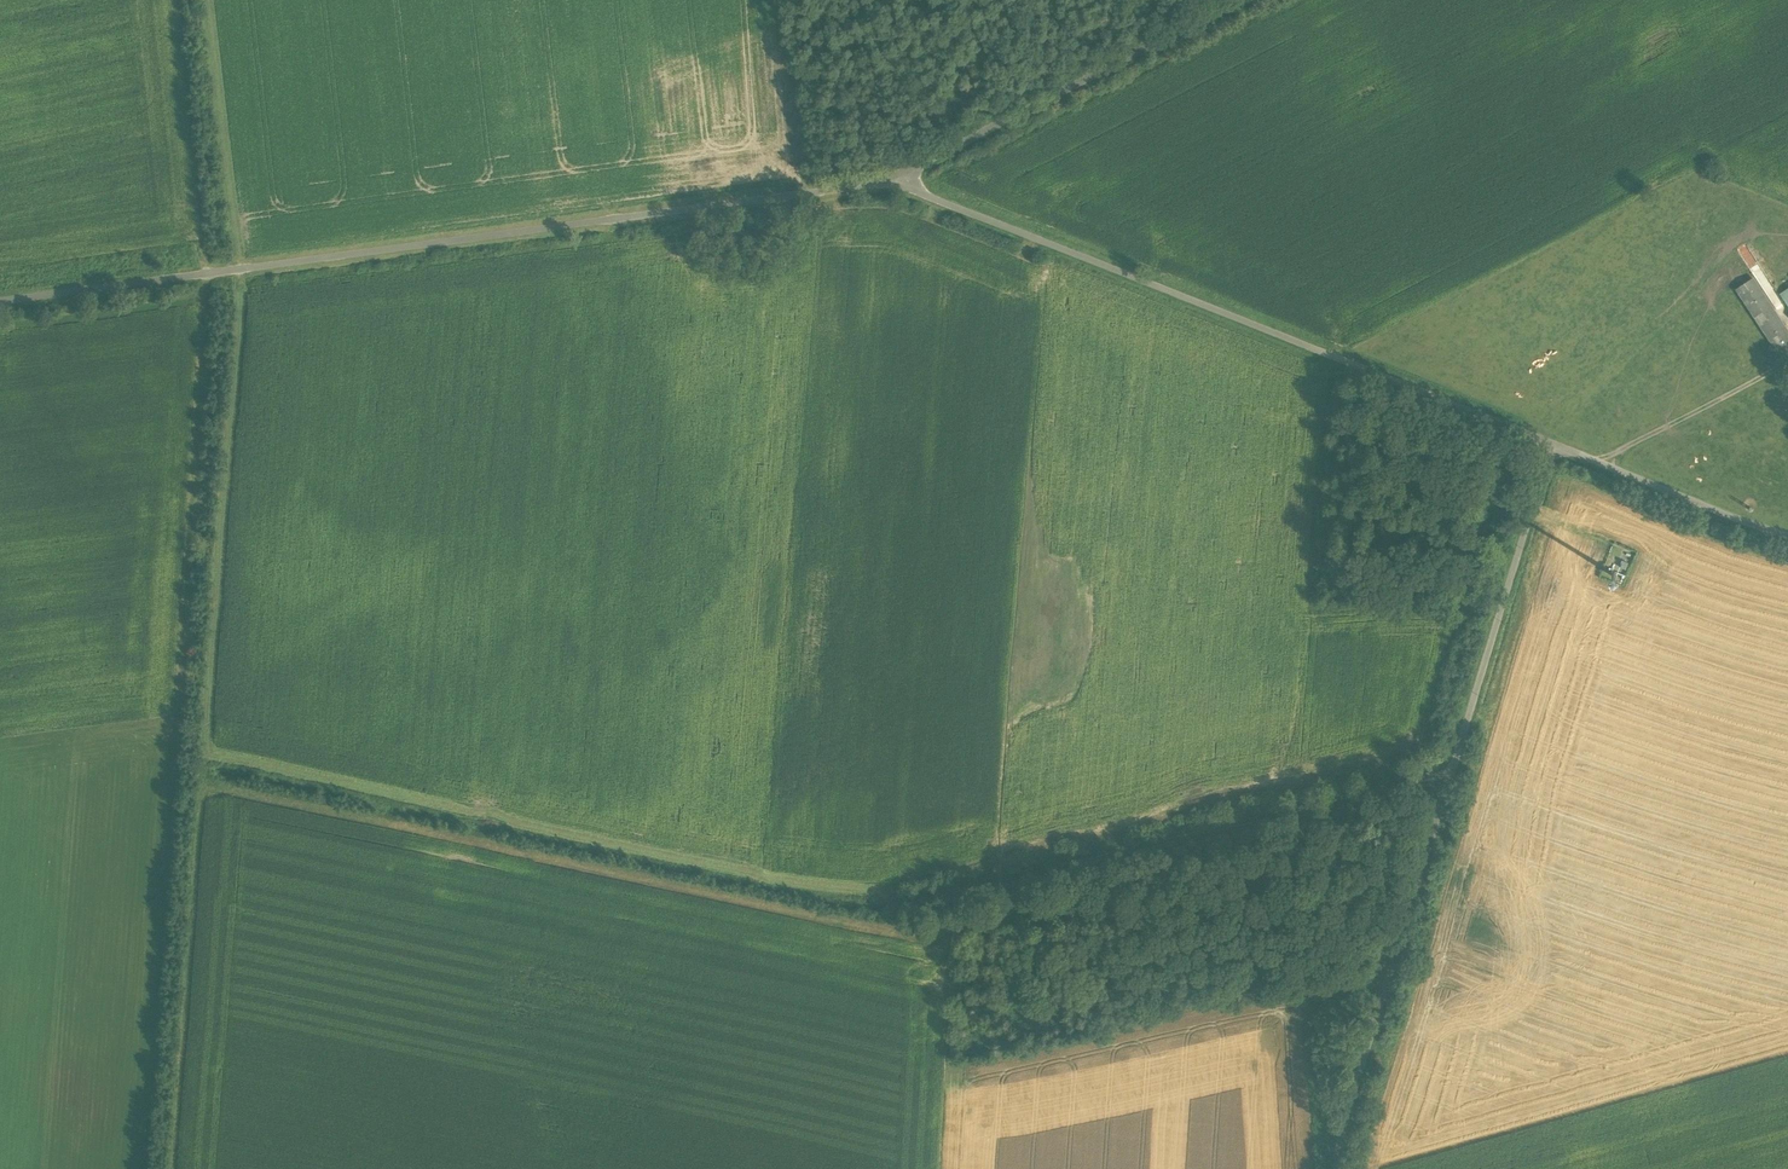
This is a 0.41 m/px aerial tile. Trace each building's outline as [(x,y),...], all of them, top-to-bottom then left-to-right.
[(1753,277),(1737,288),(1778,349),(1787,342),(1787,331),(1753,277)] [(1029,906),(1015,908),(1019,924),(1032,921),(1029,906)]
